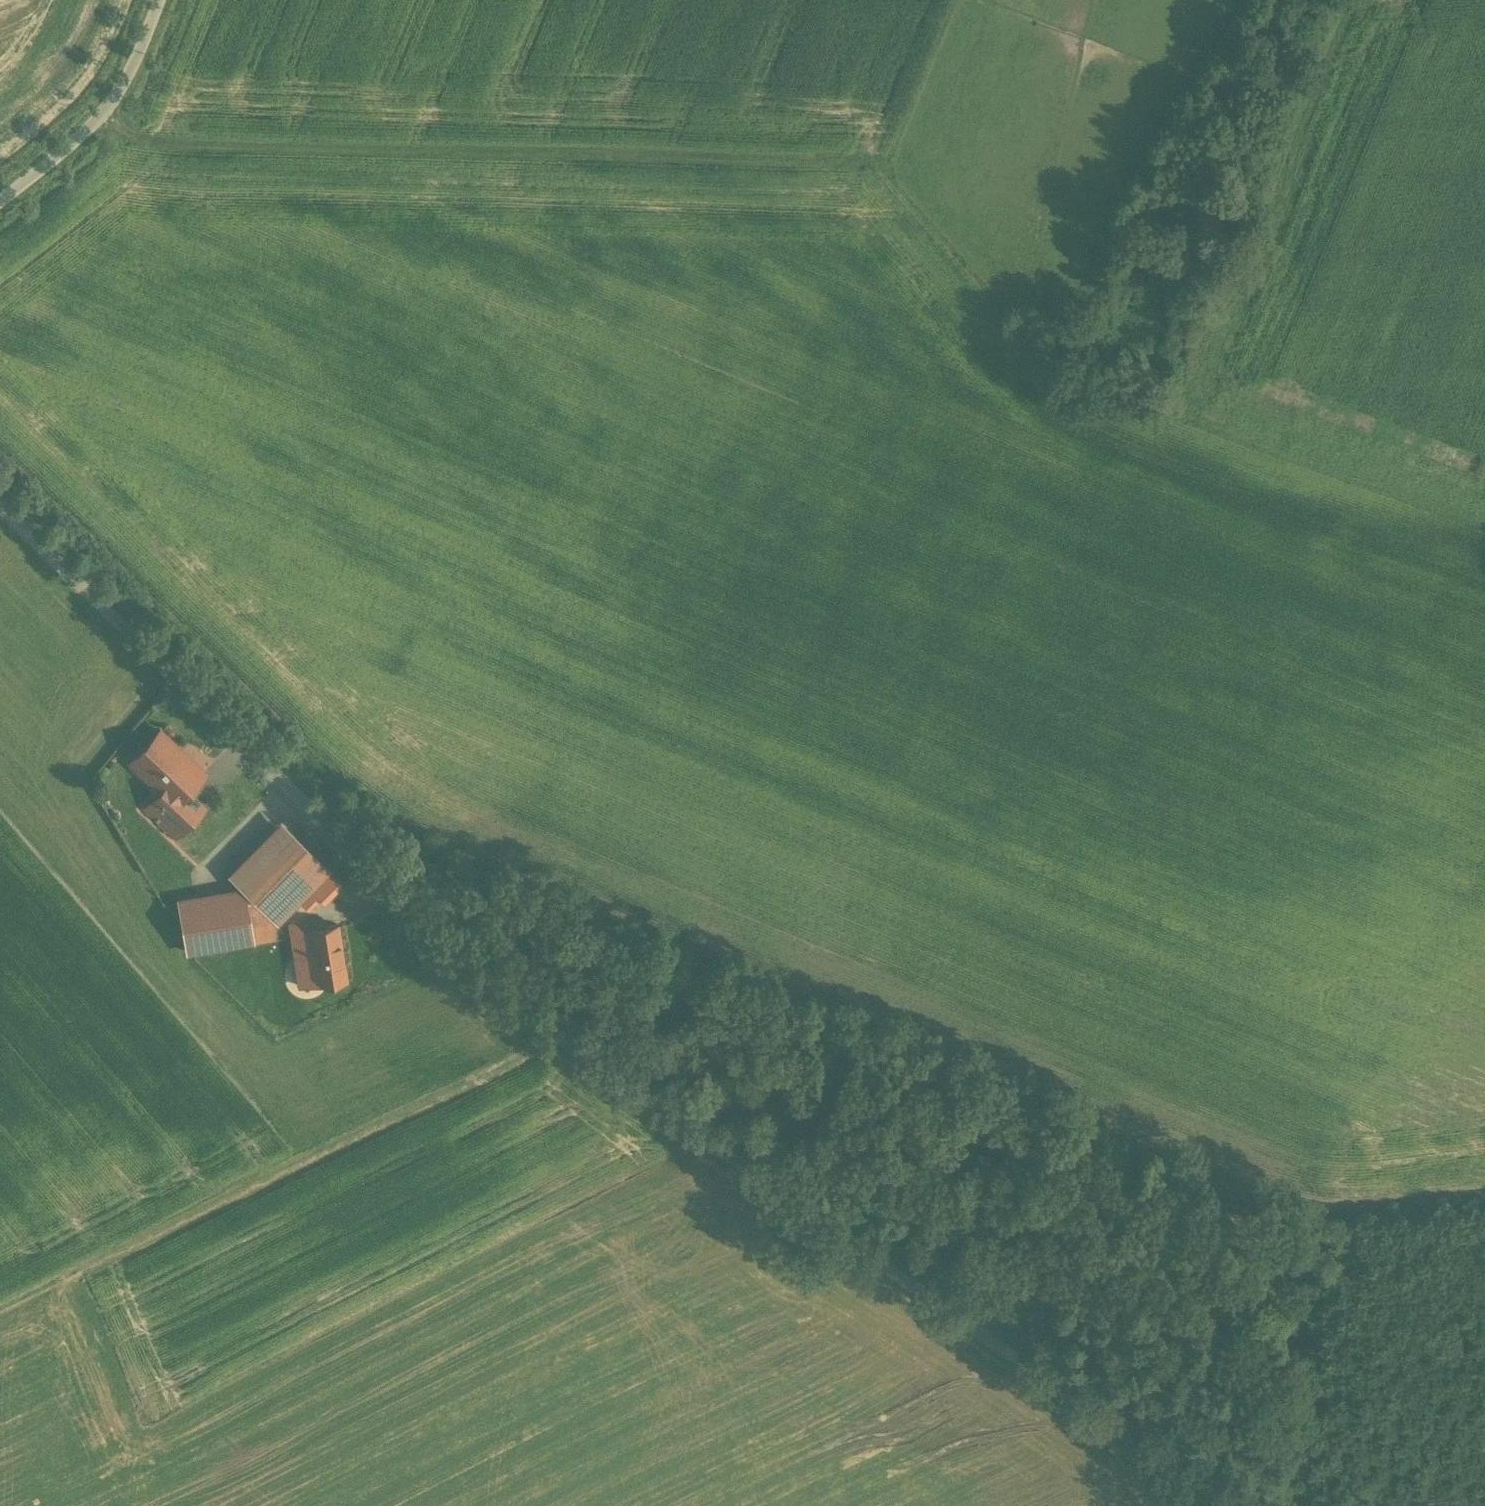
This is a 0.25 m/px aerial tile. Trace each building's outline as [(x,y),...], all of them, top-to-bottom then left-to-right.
[(174,801),(175,800),(203,770),(159,728),(129,759),(153,782),(174,801)] [(174,801),(153,782),(151,784),(150,788),(152,792),(155,795),(143,807),(173,835),(192,816),(175,800),(174,801)] [(228,872),(239,883),(291,831),(279,820),(228,872)] [(239,883),(241,885),(276,919),(327,867),(291,831),(239,883)] [(270,920),(276,919),(241,885),(242,888),(177,899),(185,951),(272,935),(270,920)] [(346,978),(337,922),(292,930),(300,985),(346,978)]
